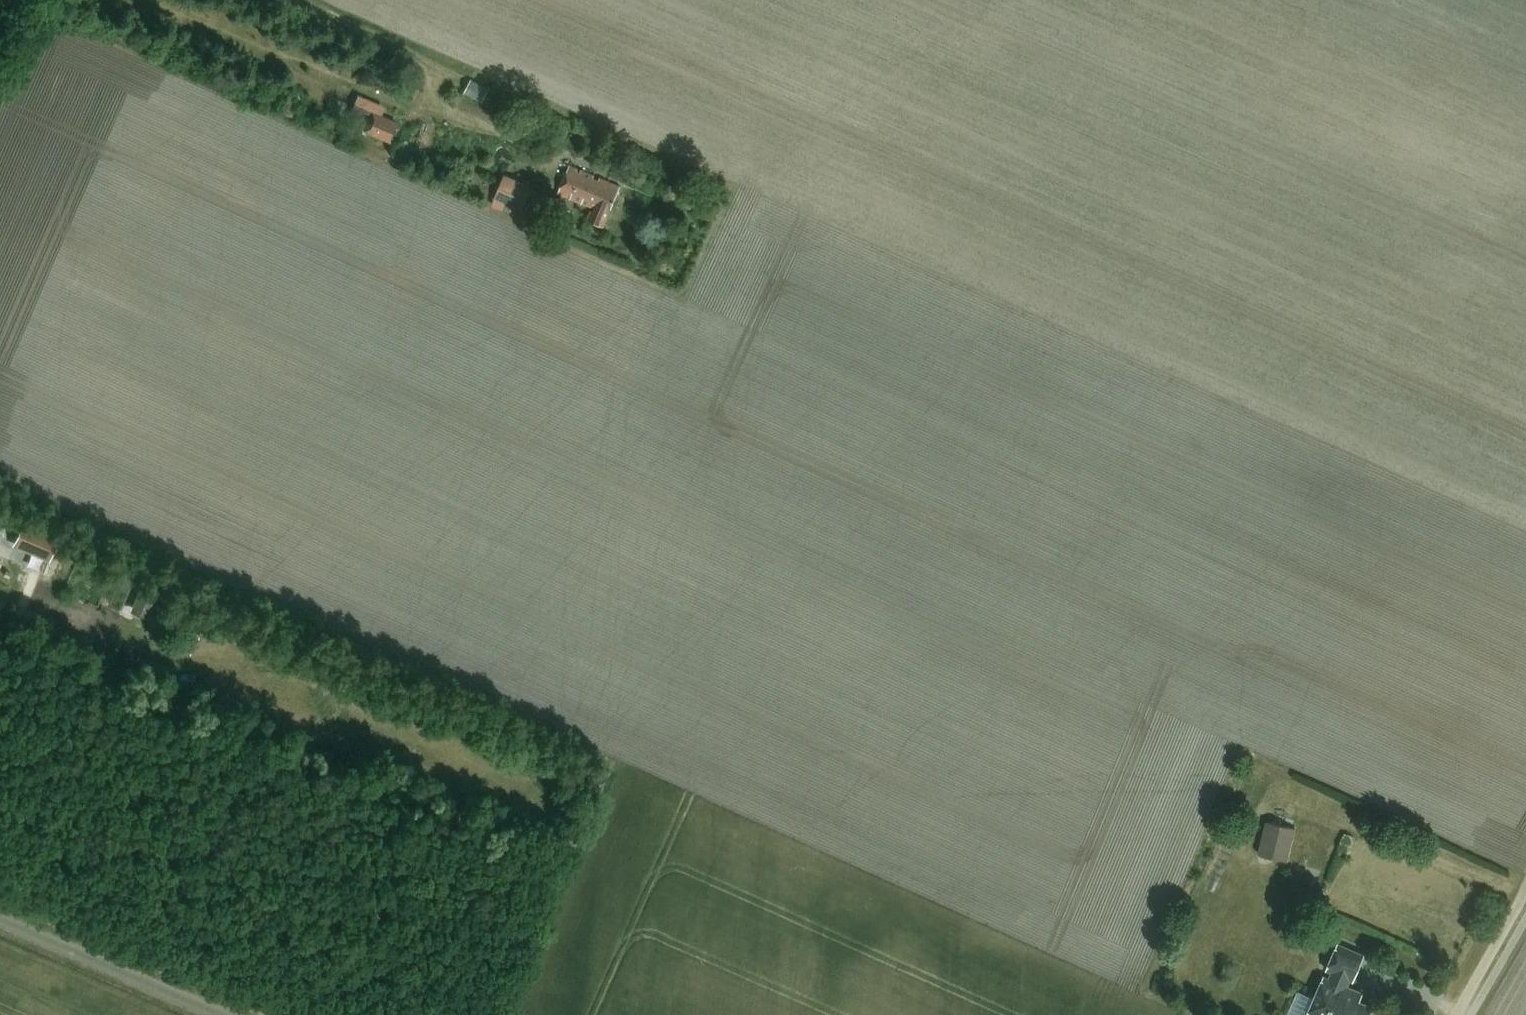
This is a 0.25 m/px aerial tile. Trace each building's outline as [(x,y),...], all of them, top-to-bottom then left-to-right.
[(489,89),(470,80),(464,94),(483,103),(489,89)] [(341,120),(347,104),(336,100),(330,116),(341,120)] [(352,108),(347,120),(352,122),(366,127),(363,134),(388,146),(397,127),(379,120),(352,108)] [(603,225),(619,187),(570,166),(559,193),(593,208),(589,219),(603,225)] [(564,226),(571,210),(556,204),(559,198),(543,192),(539,203),(528,198),(534,184),(507,172),(493,208),(504,213),(506,207),(522,213),(525,207),(535,212),(534,213),(564,226)] [(690,210),(695,202),(687,198),(682,206),(690,210)] [(48,561),(58,537),(22,522),(12,546),(48,561)] [(137,592),(128,612),(146,620),(155,599),(137,592)] [(1266,822),(1258,855),(1287,862),(1295,829),(1266,822)] [(1324,977),(1307,1014),(1370,1014),(1373,1008),(1355,999),(1358,992),(1347,987),(1350,981),(1353,982),(1364,956),(1338,945),(1327,971),(1332,973),(1329,979),(1324,977)]
